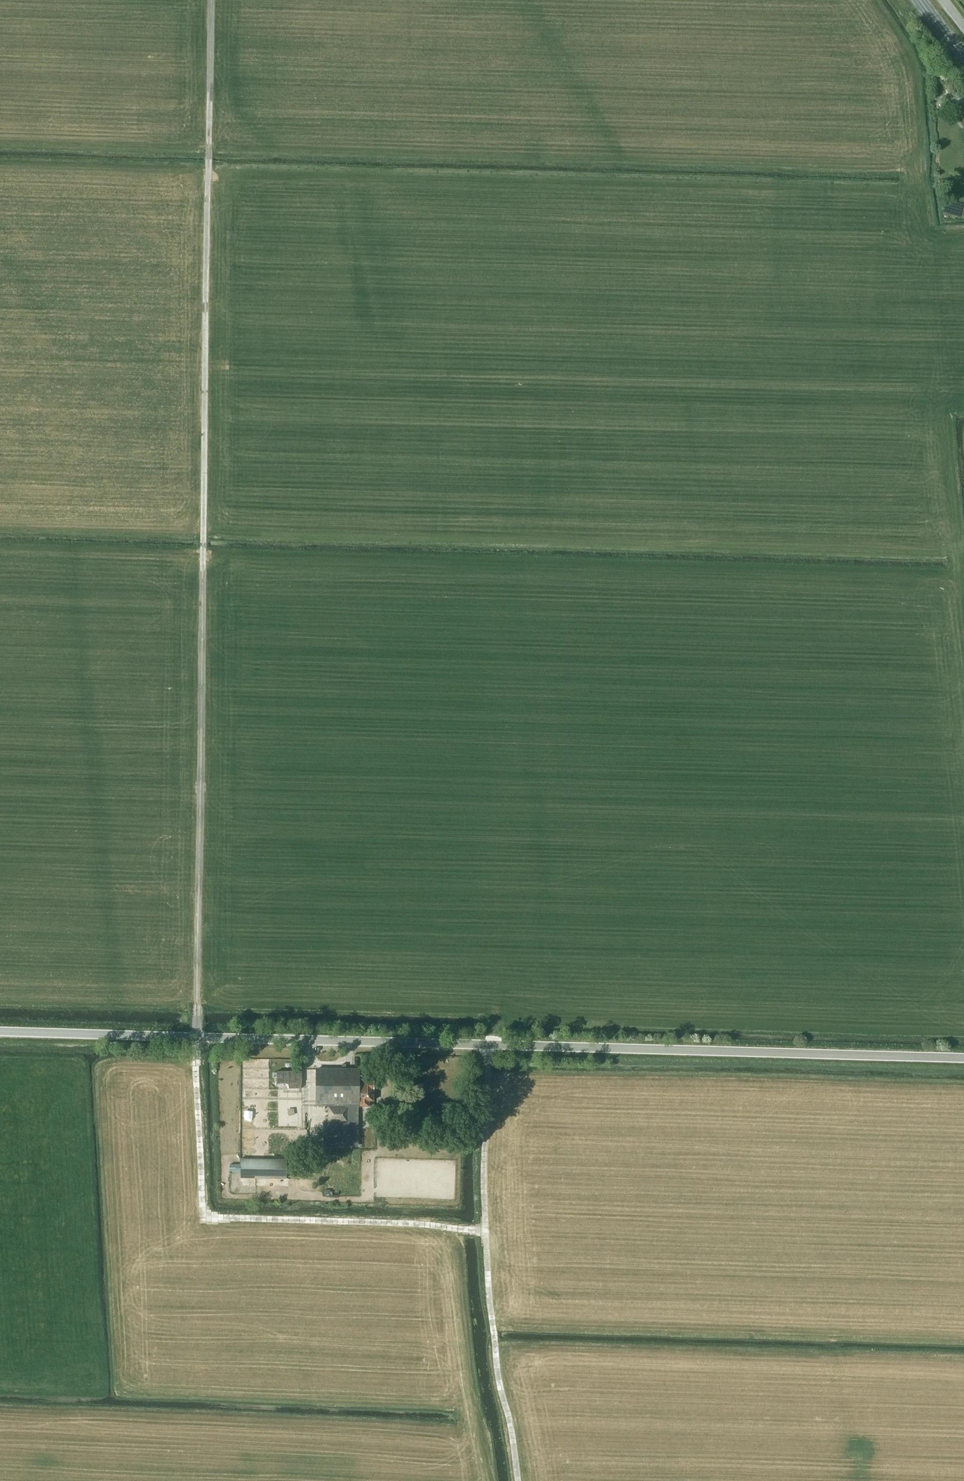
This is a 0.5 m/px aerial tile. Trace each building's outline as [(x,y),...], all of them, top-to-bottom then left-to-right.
[(958,106),(953,97),(944,101),(948,110),(958,106)] [(374,1088),(374,1082),(373,1082),(374,1072),(362,1072),(359,1072),(359,1070),(316,1069),(316,1106),(328,1106),(328,1122),(348,1122),(348,1106),(361,1106),(369,1106),(369,1100),(373,1101),(373,1088),(374,1088)] [(302,1083),(302,1071),(277,1072),(278,1084),(290,1084),(290,1089),(302,1089),(302,1083)] [(269,1141),(270,1089),(251,1089),(251,1092),(244,1092),(243,1141),(269,1141)] [(358,1112),(349,1112),(350,1130),(359,1130),(358,1112)] [(286,1159),(240,1159),(240,1178),(240,1186),(253,1186),(253,1182),(256,1182),(256,1178),(286,1178),(286,1159)]
